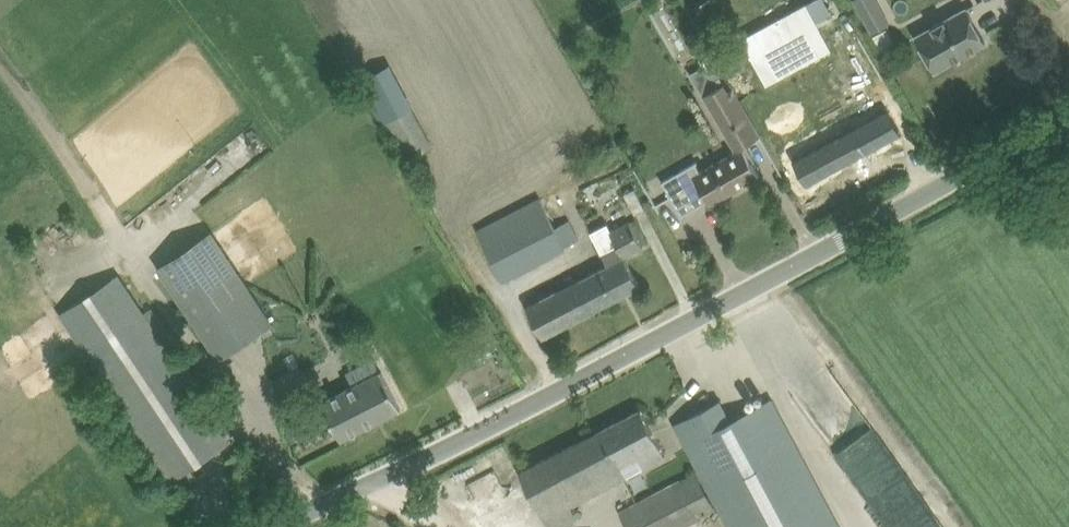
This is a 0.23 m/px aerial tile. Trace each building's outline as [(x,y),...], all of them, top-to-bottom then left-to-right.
[(742,38),(767,85),(832,49),(817,22),(831,14),(824,0),(811,0),(742,38)] [(872,32),(889,22),(877,0),(854,0),(872,32)] [(966,8),(916,36),(935,70),(985,42),(966,8)] [(359,82),(401,160),(432,143),(390,65),(359,82)] [(696,163),(663,182),(682,215),(708,200),(710,204),(759,176),(742,146),(761,135),(729,80),(728,81),(720,68),(710,74),(704,65),(703,66),(690,73),(703,95),(735,150),(700,170),(696,163)] [(894,104),(799,155),(813,181),(908,129),(894,104)] [(635,189),(625,194),(636,214),(646,209),(635,189)] [(540,197),(477,230),(502,278),(579,239),(569,220),(555,227),(540,197)] [(607,265),(576,281),(591,311),(640,285),(625,256),(643,246),(630,221),(611,230),(607,223),(590,232),(607,265)] [(212,232),(158,268),(218,358),(272,322),(212,232)] [(61,313),(85,351),(171,480),(229,442),(143,312),(118,275),(61,313)] [(527,306),(532,317),(542,336),(591,311),(576,281),(575,281),(572,275),(566,278),(569,284),(527,306)] [(322,401),(331,419),(341,439),(403,407),(399,400),(401,399),(385,369),(322,401)] [(685,445),(695,464),(729,526),(839,526),(834,517),(782,418),(772,399),(732,420),(722,401),(675,426),(685,445)] [(571,522),(578,518),(571,506),(665,456),(651,428),(641,408),(520,471),(549,526),(561,526),(571,522)] [(698,518),(715,509),(707,495),(704,496),(693,474),(678,482),(679,482),(620,512),(628,526),(680,526),(698,518)]
